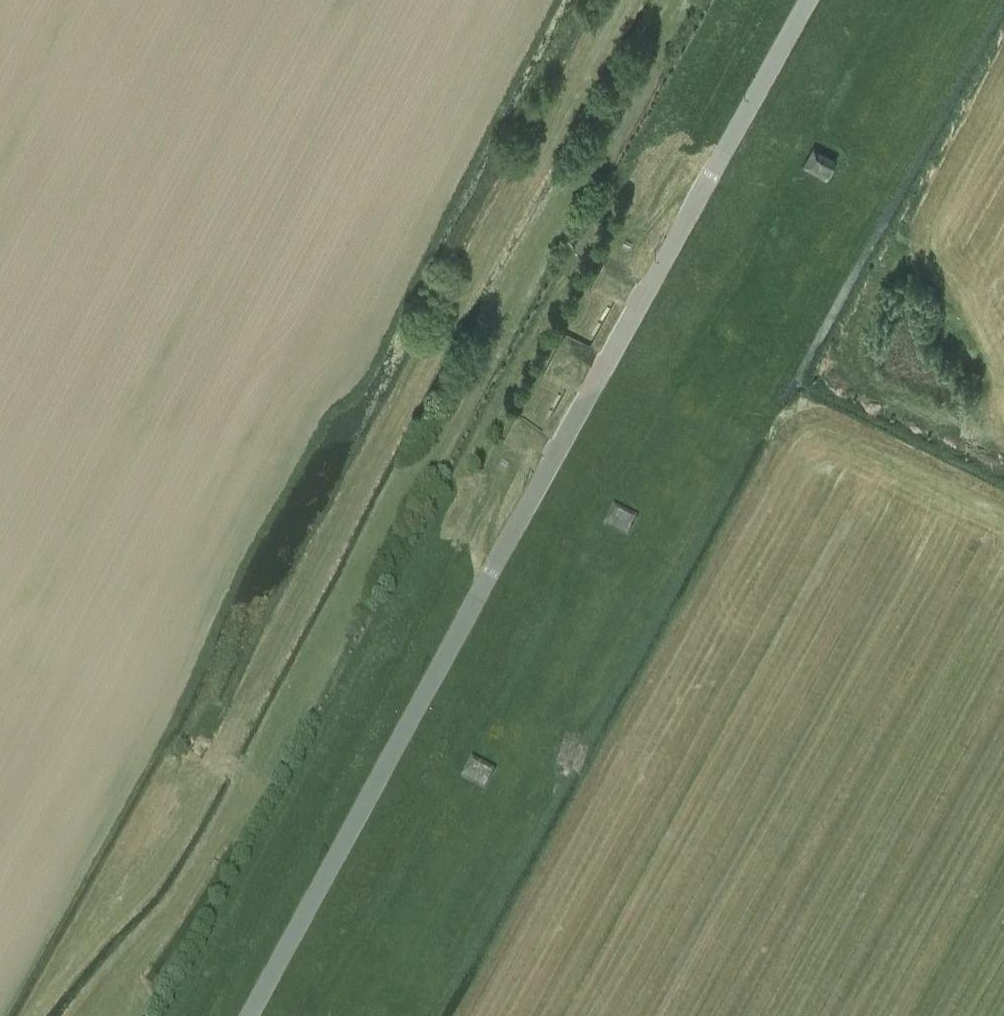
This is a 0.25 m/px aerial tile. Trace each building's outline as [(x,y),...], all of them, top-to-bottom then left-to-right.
[(841,164),(818,150),(806,169),(830,183),(841,164)] [(642,522),(618,509),(607,528),(631,541),(642,522)] [(497,772),(473,760),(463,780),(487,792),(497,772)]
